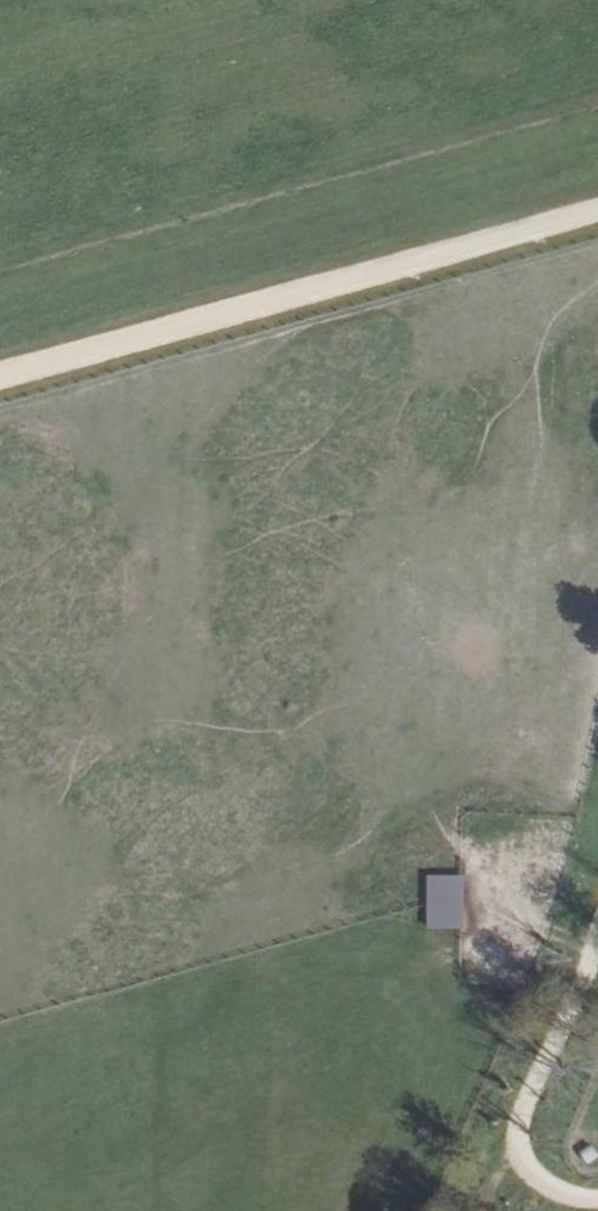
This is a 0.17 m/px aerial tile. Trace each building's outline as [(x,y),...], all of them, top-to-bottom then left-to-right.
[(431,875),(431,929),(468,929),(467,875),(431,875)]
